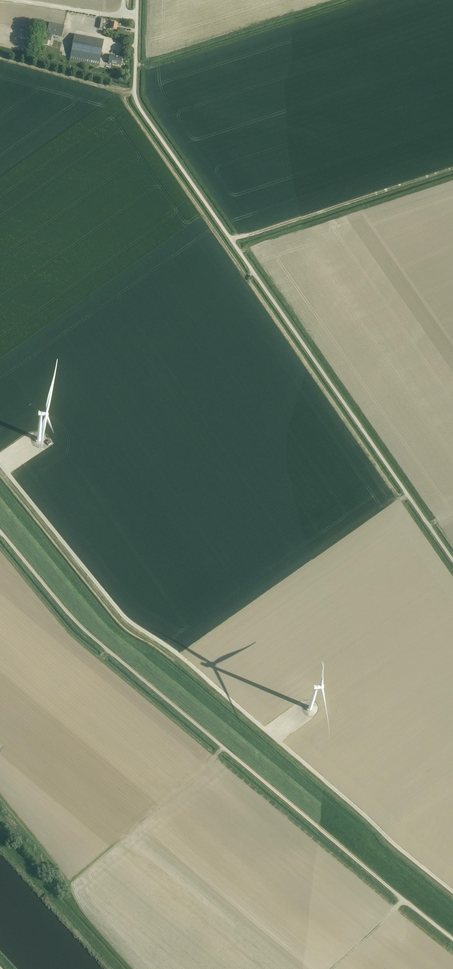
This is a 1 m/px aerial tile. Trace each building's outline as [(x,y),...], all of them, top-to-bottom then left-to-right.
[(116,31),(117,24),(118,22),(111,21),(109,29),(116,31)] [(62,37),(65,26),(49,23),(46,33),(62,37)] [(104,41),(99,40),(74,35),(71,55),(69,61),(90,65),(99,66),(104,41)] [(121,66),(123,58),(110,56),(108,63),(121,66)] [(16,439),(20,435),(16,430),(12,433),(16,439)] [(141,601),(145,606),(150,602),(146,597),(141,601)] [(142,602),(130,608),(133,613),(144,607),(142,602)] [(189,644),(192,646),(200,639),(186,622),(181,627),(193,641),(189,644)]
